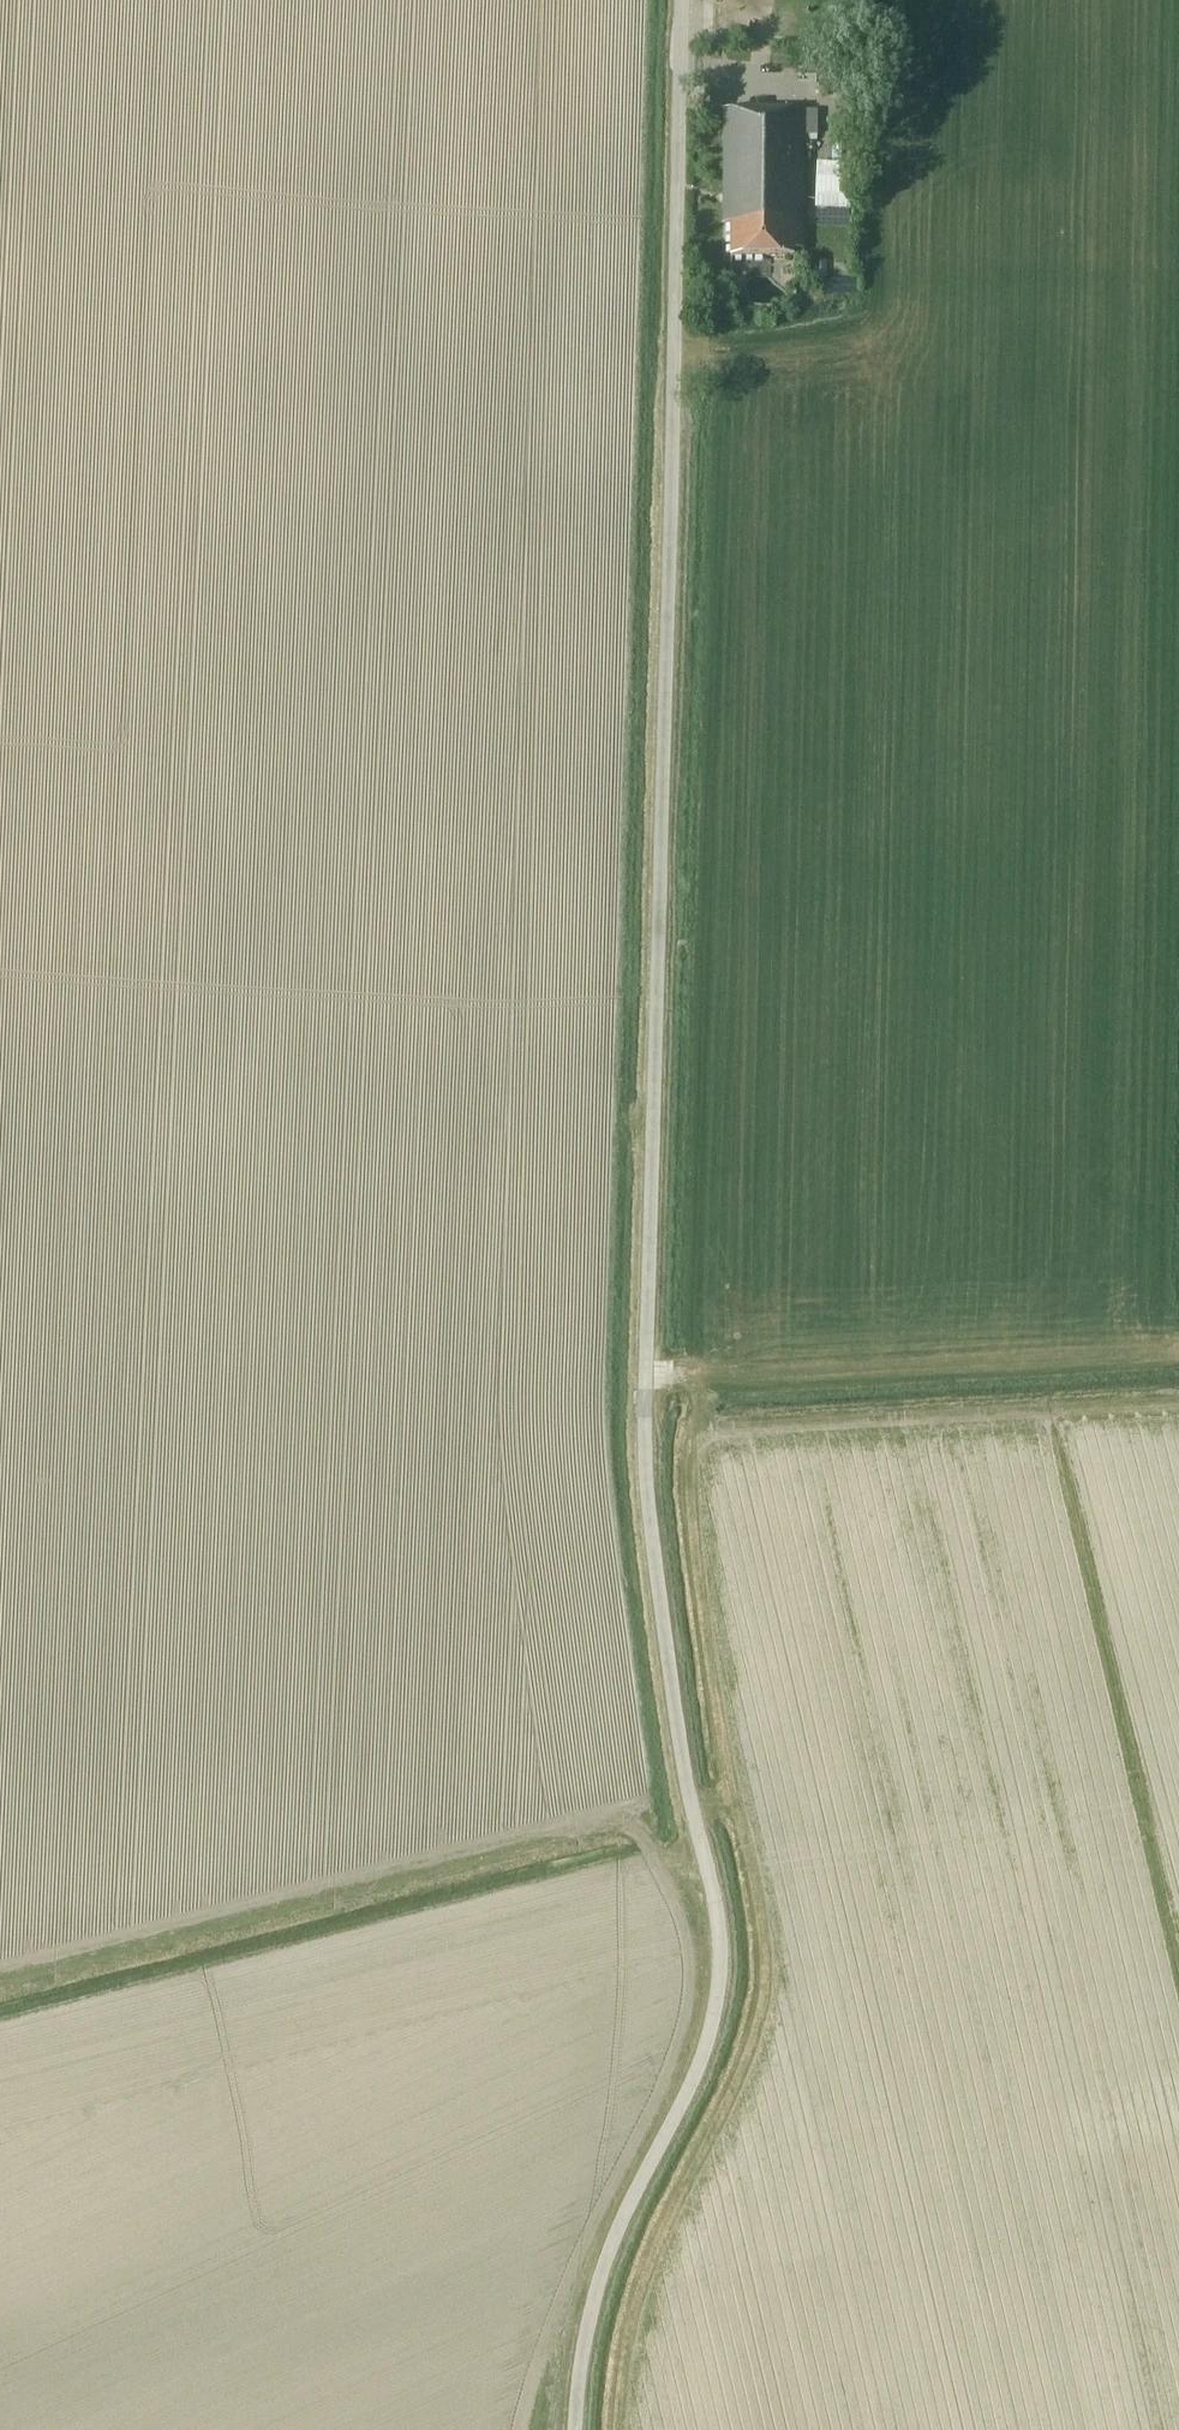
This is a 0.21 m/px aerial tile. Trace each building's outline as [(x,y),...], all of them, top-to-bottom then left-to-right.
[(829,184),(815,184),(815,209),(852,208),(851,194),(829,195),(829,184)]
